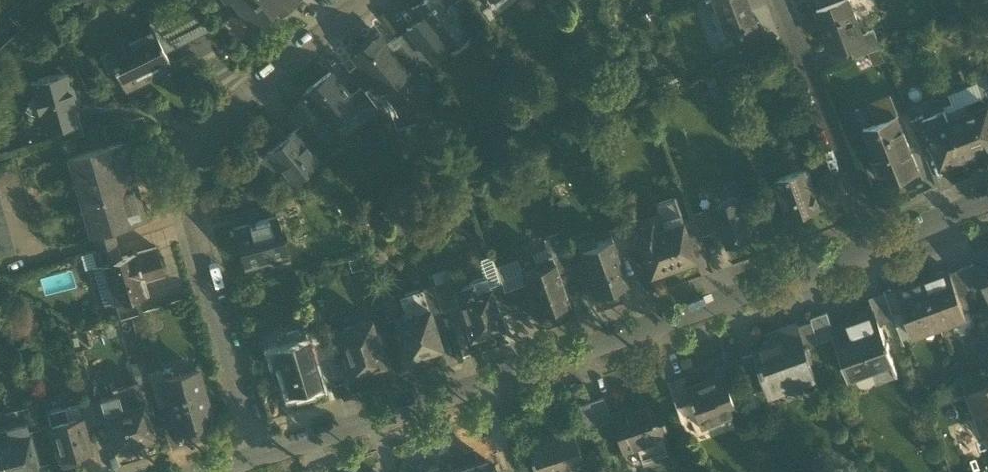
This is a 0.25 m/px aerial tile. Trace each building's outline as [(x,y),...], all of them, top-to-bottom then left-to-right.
[(282,2),(283,1),(282,0),(230,0),(241,14),(247,10),(257,23),(282,2)] [(283,1),(282,2),(287,8),(297,0),(282,0),(283,1)] [(420,20),(423,23),(438,43),(443,49),(444,48),(470,28),(452,5),(448,0),(423,0),(411,9),(420,20)] [(746,0),(712,0),(726,35),(743,28),(748,39),(759,35),(759,34),(755,24),(746,0)] [(818,8),(819,9),(842,0),(815,0),(818,8)] [(834,52),(851,46),(865,40),(863,34),(850,0),(842,0),(819,9),(818,8),(817,9),(834,52)] [(962,4),(968,17),(982,11),(978,0),(971,0),(962,4)] [(193,29),(196,36),(211,28),(191,2),(180,8),(191,30),(193,29)] [(162,46),(186,34),(191,31),(191,30),(180,8),(149,23),(152,29),(112,49),(112,50),(119,65),(114,68),(115,70),(125,90),(172,66),(162,46)] [(661,23),(653,9),(639,17),(646,31),(661,23)] [(408,29),(411,33),(423,23),(420,20),(408,29)] [(438,43),(423,23),(411,33),(427,53),(438,43)] [(193,29),(191,30),(191,31),(186,34),(189,40),(196,36),(193,29)] [(397,39),(423,71),(435,61),(434,61),(427,53),(411,33),(408,29),(397,39)] [(851,46),(854,58),(868,52),(880,48),(873,30),(863,34),(865,40),(851,46)] [(740,42),(745,53),(767,44),(763,32),(759,34),(759,35),(748,39),(740,42)] [(372,84),(381,94),(408,72),(388,47),(378,35),(351,57),(358,65),(372,84)] [(413,79),(423,71),(397,39),(388,47),(408,72),(413,79)] [(443,49),(438,43),(427,53),(434,61),(446,51),(444,48),(443,49)] [(880,48),(868,52),(873,65),(885,60),(880,48)] [(108,73),(115,70),(114,68),(119,65),(112,50),(100,56),(108,73)] [(348,72),(361,88),(363,91),(372,84),(358,65),(348,72)] [(984,97),(987,96),(987,73),(987,71),(975,76),(978,82),(984,97)] [(322,117),(330,128),(356,108),(357,107),(349,97),(330,73),(303,95),(306,97),(322,117)] [(42,113),(48,134),(57,131),(77,126),(73,113),(72,110),(72,109),(71,109),(68,100),(75,98),(73,87),(70,88),(66,74),(31,84),(35,96),(26,112),(37,118),(39,114),(42,113)] [(427,79),(420,77),(414,80),(411,88),(414,95),(420,98),(427,97),(431,91),(431,84),(427,79)] [(944,105),(946,109),(947,112),(966,104),(969,111),(987,104),(984,97),(978,82),(948,94),(952,102),(944,105)] [(376,108),(363,91),(361,88),(349,97),(357,107),(356,108),(365,120),(377,110),(376,108)] [(872,103),(879,122),(897,115),(889,96),(872,103)] [(310,127),(322,117),(306,97),(294,107),(310,127)] [(78,108),(75,98),(68,100),(71,109),(72,109),(72,110),(78,108)] [(950,119),(964,156),(987,147),(987,103),(987,104),(969,111),(966,104),(947,112),(950,119)] [(950,119),(947,112),(946,109),(936,113),(940,123),(950,119)] [(57,131),(61,143),(84,136),(77,112),(73,113),(77,126),(57,131)] [(942,165),(964,156),(950,119),(940,123),(936,113),(925,118),(923,118),(933,141),(936,149),(942,165)] [(897,115),(879,122),(864,128),(876,159),(872,161),(877,174),(881,172),(886,183),(919,170),(897,115)] [(912,120),(922,145),(933,141),(923,118),(925,118),(924,115),(912,120)] [(338,138),(330,128),(322,117),(310,127),(326,147),(338,138)] [(279,169),(291,184),(319,162),(295,132),(268,154),(279,169)] [(925,153),(936,149),(933,141),(922,145),(925,153)] [(72,157),(96,235),(113,230),(129,226),(142,222),(120,143),(107,147),(107,146),(72,157)] [(269,177),(279,169),(268,154),(258,162),(269,177)] [(775,179),(790,219),(822,207),(807,168),(775,179)] [(720,228),(727,246),(759,234),(744,194),(712,206),(717,219),(720,228)] [(655,202),(663,226),(681,220),(683,219),(675,195),(655,202)] [(14,255),(0,205),(0,259),(14,255)] [(705,211),(693,216),(700,235),(710,231),(711,231),(708,222),(705,211)] [(412,216),(393,213),(391,228),(409,231),(412,216)] [(701,238),(700,235),(693,216),(683,219),(681,220),(690,242),(701,238)] [(234,230),(245,269),(270,261),(268,254),(286,248),(276,218),(234,230)] [(708,222),(711,231),(720,228),(717,219),(716,219),(708,222)] [(640,245),(650,273),(695,257),(690,242),(681,220),(663,226),(654,229),(651,220),(634,226),(633,226),(640,245)] [(621,227),(622,230),(629,249),(640,245),(633,226),(634,226),(632,222),(621,227)] [(93,236),(98,252),(117,246),(113,230),(96,235),(93,236)] [(617,253),(629,249),(622,230),(609,235),(611,238),(617,253)] [(549,246),(552,254),(555,253),(554,248),(564,245),(559,231),(546,236),(549,246)] [(575,239),(579,249),(597,243),(593,233),(575,239)] [(579,249),(594,293),(627,282),(617,253),(611,238),(597,243),(579,249)] [(552,254),(558,272),(572,267),(564,245),(554,248),(555,253),(552,254)] [(98,252),(102,265),(121,259),(117,246),(98,252)] [(552,254),(549,246),(532,252),(535,260),(552,254)] [(102,265),(102,266),(113,305),(113,306),(114,305),(137,298),(148,295),(144,282),(164,276),(156,249),(121,259),(102,265)] [(85,271),(93,269),(102,266),(102,265),(98,252),(81,257),(85,271)] [(477,259),(483,277),(486,276),(490,286),(501,282),(495,265),(491,254),(477,259)] [(535,311),(536,313),(569,302),(558,272),(552,254),(535,260),(537,267),(522,272),(525,282),(535,311)] [(987,291),(987,254),(975,259),(977,263),(986,285),(987,291)] [(495,265),(501,282),(504,289),(525,282),(522,272),(517,258),(495,265)] [(977,263),(961,269),(970,291),(986,285),(977,263)] [(104,307),(113,305),(102,266),(93,269),(104,307)] [(431,273),(435,284),(451,279),(447,268),(431,273)] [(959,296),(970,291),(961,269),(951,273),(959,296)] [(950,270),(923,280),(938,319),(940,325),(953,320),(951,315),(964,310),(959,296),(951,273),(950,270)] [(466,321),(471,336),(503,325),(499,314),(490,286),(486,276),(483,277),(470,281),(470,283),(457,288),(449,290),(454,306),(456,311),(459,310),(463,322),(466,321)] [(435,284),(434,285),(442,310),(454,306),(449,290),(457,288),(454,278),(451,279),(435,284)] [(912,329),(938,319),(923,280),(897,290),(905,310),(911,329),(912,329)] [(499,314),(511,310),(504,289),(501,282),(490,286),(499,314)] [(525,282),(504,289),(511,310),(514,318),(535,311),(525,282)] [(431,314),(442,310),(434,285),(434,284),(422,288),(428,307),(431,314)] [(399,296),(406,315),(428,307),(422,288),(399,296)] [(879,323),(895,318),(893,315),(886,294),(871,299),(875,311),(879,323)] [(114,305),(118,322),(142,314),(137,298),(114,305)] [(431,314),(428,307),(406,315),(396,318),(409,356),(441,346),(431,314)] [(905,310),(893,315),(895,318),(902,339),(914,334),(912,329),(911,329),(905,310)] [(835,335),(849,376),(871,368),(893,360),(879,323),(875,311),(833,326),(832,327),(835,335)] [(811,317),(812,320),(820,341),(835,335),(832,327),(833,326),(827,312),(811,317)] [(345,374),(345,375),(368,368),(368,369),(385,364),(380,346),(379,347),(371,319),(338,329),(345,353),(339,355),(345,374)] [(820,342),(820,341),(812,320),(797,326),(804,346),(808,345),(809,346),(820,342)] [(794,323),(784,327),(788,337),(797,334),(795,327),(794,323)] [(316,325),(304,329),(307,338),(314,360),(326,357),(316,325)] [(769,386),(770,389),(795,380),(796,385),(815,378),(810,361),(813,360),(809,346),(808,345),(804,346),(797,326),(795,327),(797,334),(788,337),(784,327),(768,333),(772,343),(755,349),(756,351),(761,365),(760,365),(764,374),(765,374),(769,386)] [(279,363),(289,393),(321,384),(321,381),(314,360),(307,338),(304,329),(304,328),(287,333),(290,343),(269,349),(274,364),(279,363)] [(741,356),(753,391),(769,386),(765,374),(764,374),(760,365),(761,365),(756,351),(741,356)] [(339,355),(326,359),(332,378),(345,374),(339,355)] [(321,381),(332,378),(326,359),(326,357),(314,360),(321,381)] [(140,386),(151,383),(148,373),(144,359),(131,363),(135,376),(140,386)] [(893,360),(871,368),(877,383),(898,375),(893,360)] [(151,383),(158,408),(170,404),(163,379),(164,379),(161,369),(148,373),(151,383)] [(170,404),(177,429),(211,419),(197,369),(164,379),(163,379),(170,404)] [(691,401),(700,426),(740,412),(726,375),(710,381),(709,378),(687,386),(686,386),(691,401)] [(667,382),(676,406),(691,401),(686,386),(687,386),(683,376),(667,382)] [(953,385),(936,392),(941,404),(958,398),(953,385)] [(987,431),(987,386),(970,392),(979,415),(971,418),(977,434),(987,431)] [(138,387),(117,393),(122,409),(143,403),(138,387)] [(105,414),(122,409),(117,393),(100,398),(105,414)] [(603,396),(588,401),(596,423),(610,418),(609,414),(610,414),(603,396)] [(622,451),(636,446),(637,445),(636,443),(661,434),(662,437),(663,436),(658,423),(664,421),(656,397),(610,414),(609,414),(610,418),(622,451)] [(100,398),(90,402),(96,423),(106,420),(104,414),(105,414),(100,398)] [(597,426),(596,423),(588,401),(573,406),(581,431),(597,426)] [(77,402),(65,405),(69,418),(81,415),(78,405),(77,402)] [(84,426),(96,423),(90,402),(78,405),(81,415),(84,426)] [(154,436),(143,403),(122,409),(105,414),(104,414),(106,420),(110,433),(111,433),(115,448),(154,436)] [(47,411),(50,423),(69,418),(65,405),(47,411)] [(25,421),(29,433),(39,430),(33,406),(22,409),(25,421)] [(81,415),(69,418),(50,423),(61,463),(79,458),(77,453),(91,449),(84,426),(81,415)] [(0,430),(0,451),(6,471),(24,471),(38,467),(28,433),(29,433),(25,421),(7,426),(7,428),(0,430)] [(536,471),(567,471),(585,466),(582,459),(584,458),(580,447),(578,447),(574,434),(571,427),(556,432),(555,430),(538,436),(538,438),(526,442),(531,457),(529,458),(531,464),(533,463),(536,471)] [(667,453),(662,437),(661,434),(636,443),(637,445),(636,446),(642,462),(667,453)] [(636,446),(622,451),(628,467),(642,462),(636,446)] [(498,471),(496,469),(495,466),(494,466),(491,467),(491,466),(490,466),(488,460),(450,471),(498,471)]
